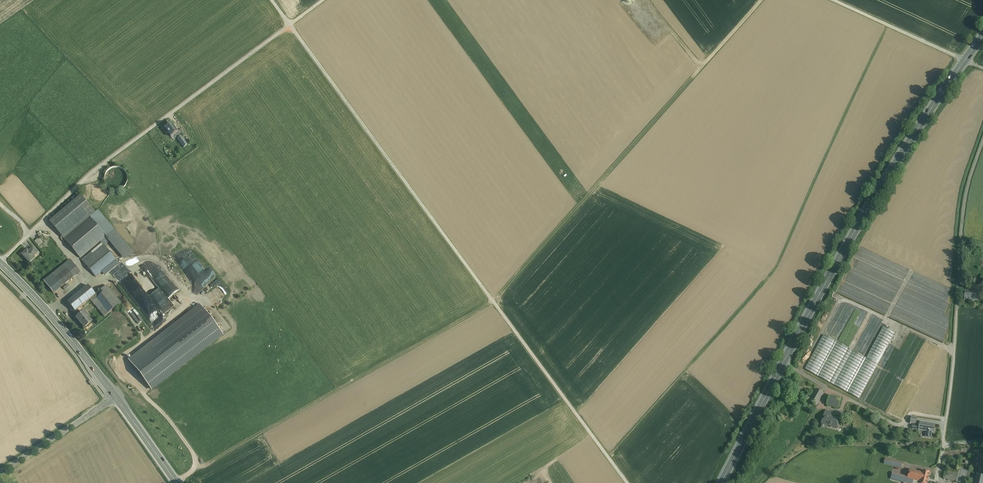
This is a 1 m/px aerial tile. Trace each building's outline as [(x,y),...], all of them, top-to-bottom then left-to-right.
[(177,132),(171,123),(165,128),(171,136),(177,132)] [(187,145),(181,136),(177,139),(183,147),(187,145)] [(116,188),(124,188),(124,173),(117,173),(117,175),(120,175),(120,179),(116,179),(116,182),(116,188)] [(80,196),(49,222),(62,238),(80,259),(105,238),(125,260),(133,253),(98,211),(95,213),(80,196)] [(36,240),(40,246),(45,243),(40,237),(36,240)] [(103,245),(83,262),(96,277),(116,260),(103,245)] [(23,255),(29,262),(39,254),(32,247),(23,255)] [(70,260),(43,281),(53,294),(80,273),(70,260)] [(125,287),(131,282),(126,277),(121,282),(125,287)] [(90,299),(95,295),(87,286),(67,302),(75,311),(90,299)] [(121,303),(107,286),(95,295),(90,299),(104,317),(121,303)] [(979,292),(965,291),(964,301),(978,301),(979,292)] [(199,305),(128,360),(152,392),(223,337),(199,305)] [(88,318),(84,312),(76,318),(79,322),(82,325),(84,328),(92,322),(88,318)] [(866,358),(824,335),(805,369),(859,399),(889,343),(895,332),(884,326),(866,358)] [(824,393),(816,389),(811,399),(807,396),(805,399),(816,406),(824,393)] [(841,398),(829,395),(827,405),(839,408),(841,398)] [(833,413),(826,411),(825,414),(824,414),(822,424),(838,428),(840,418),(832,416),(833,413)] [(935,424),(920,422),(918,431),(926,432),(925,437),(931,438),(932,433),(934,433),(935,424)] [(904,463),(885,459),(884,464),(903,468),(904,463)] [(959,466),(959,468),(958,473),(956,482),(960,482),(961,482),(962,481),(965,482),(968,469),(959,466)] [(916,471),(909,470),(908,477),(907,478),(907,479),(913,480),(916,471)] [(958,473),(945,470),(943,479),(956,482),(958,473)] [(916,471),(913,480),(914,480),(913,480),(920,482),(927,482),(930,473),(923,471),(922,473),(916,471)] [(908,477),(892,473),(891,479),(904,482),(905,478),(907,478),(908,477)]
